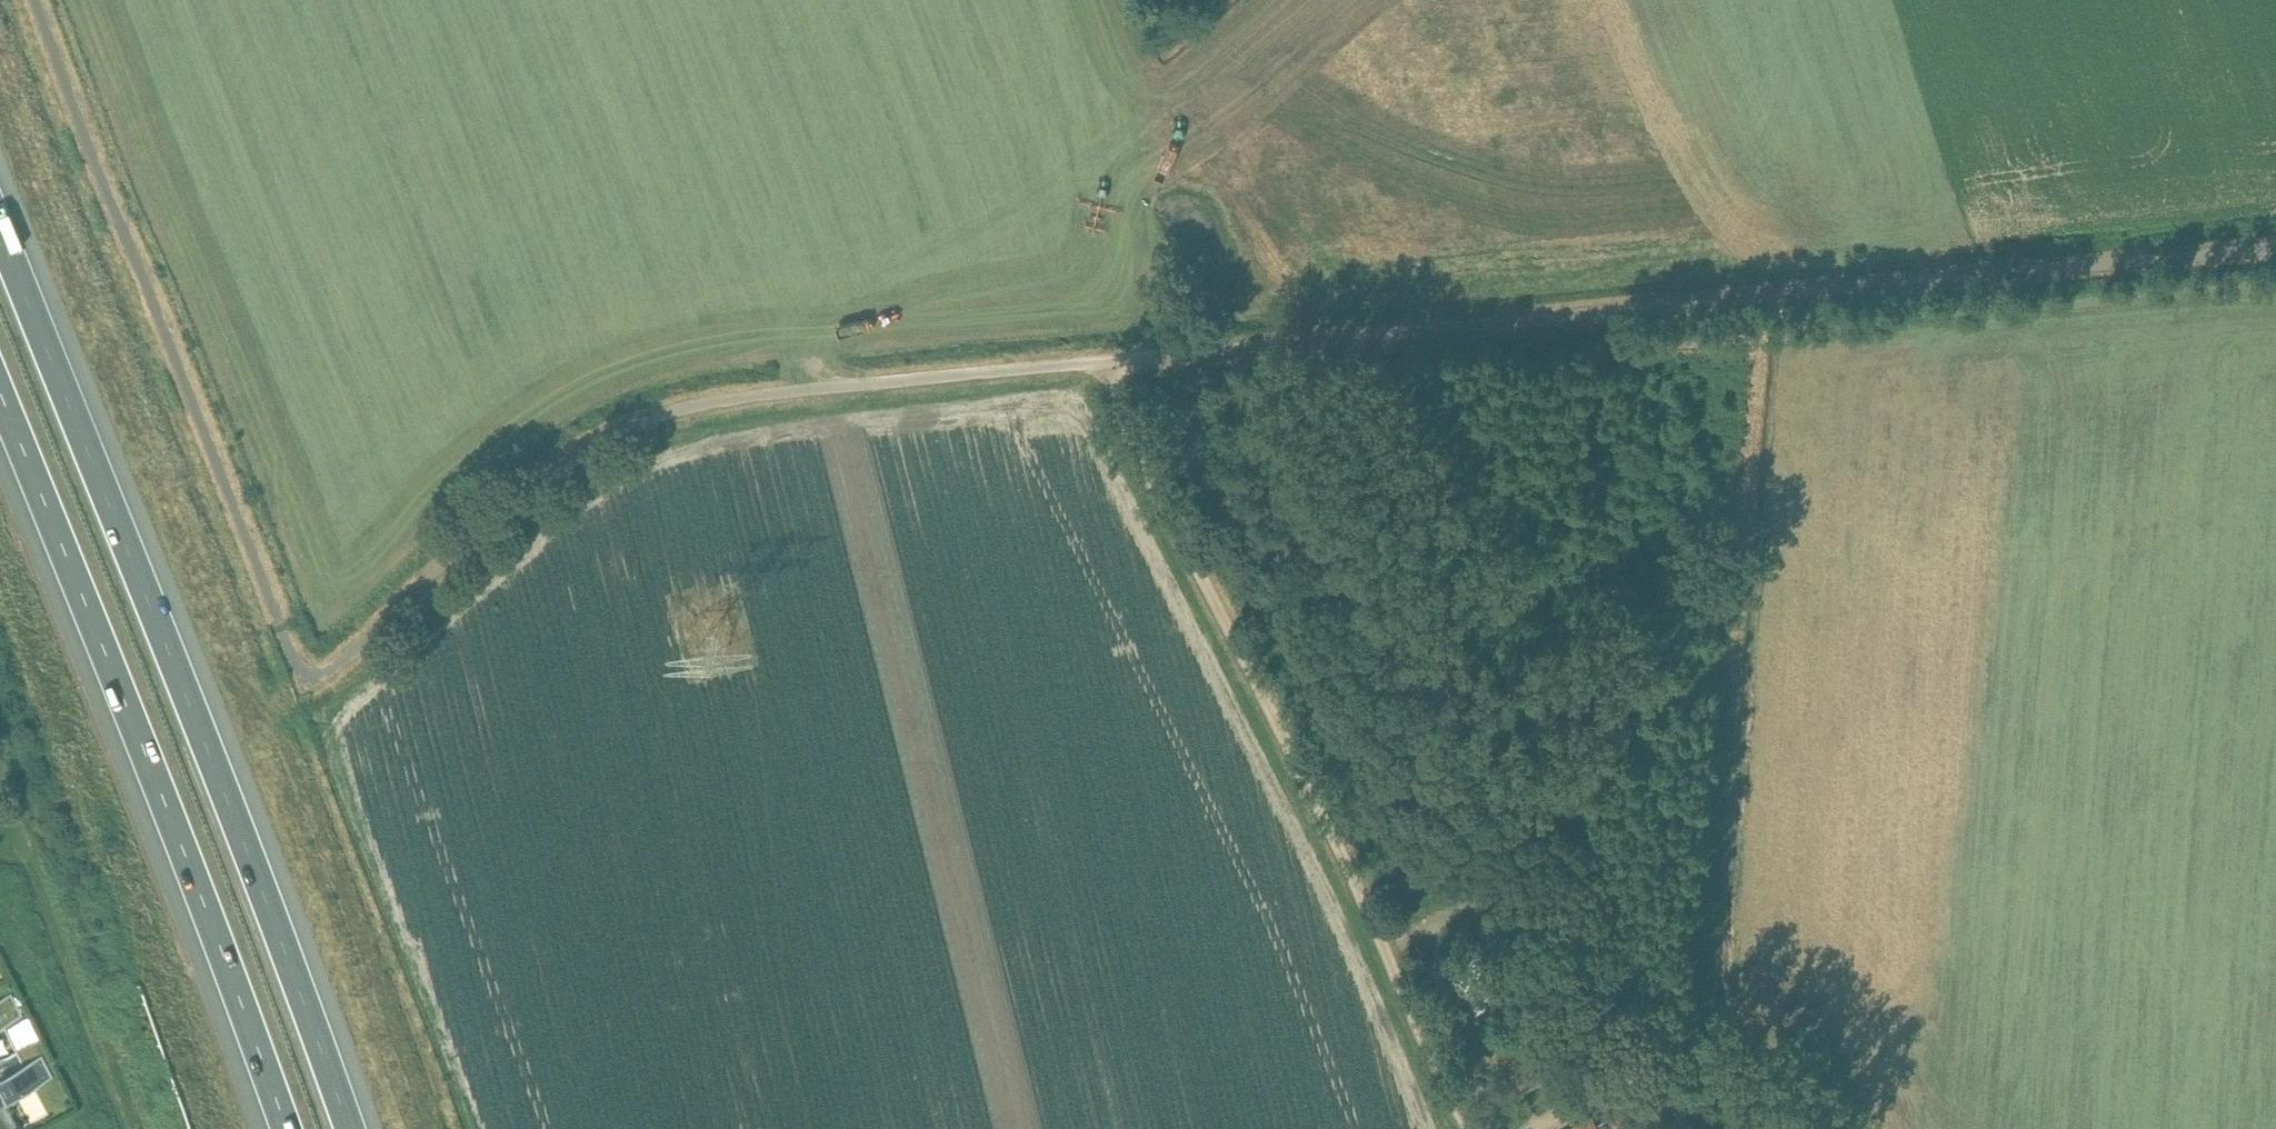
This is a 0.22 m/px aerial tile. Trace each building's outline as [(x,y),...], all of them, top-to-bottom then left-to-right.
[(4,1025),(17,1052),(36,1042),(6,981),(0,983),(0,1027),(4,1025)] [(23,1064),(2,1075),(13,1097),(35,1087),(48,1111),(66,1102),(36,1042),(17,1052),(23,1064)] [(1592,1116),(1568,1128),(1599,1128),(1592,1116)]
